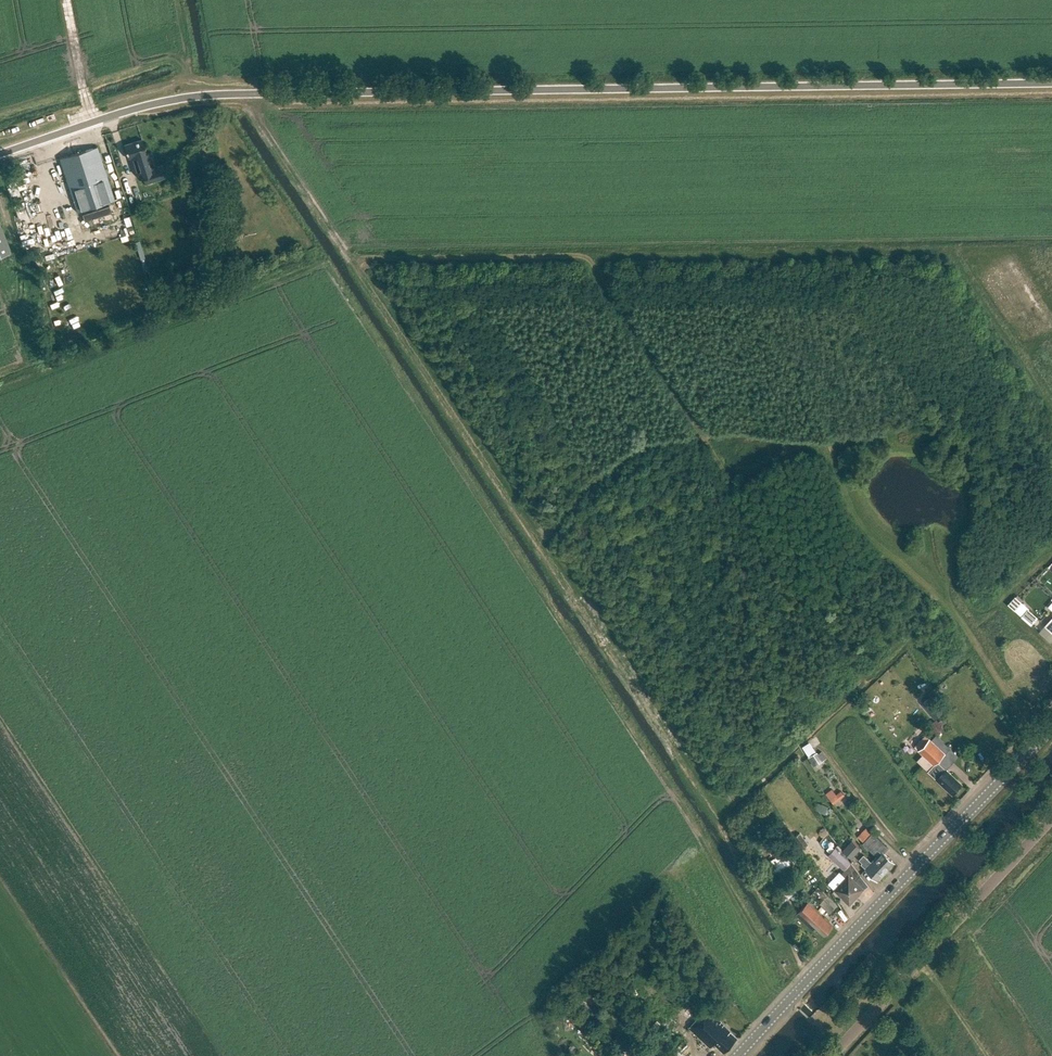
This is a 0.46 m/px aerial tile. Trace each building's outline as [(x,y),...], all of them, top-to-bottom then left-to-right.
[(143,178),(145,183),(167,176),(163,165),(150,169),(145,153),(146,153),(142,139),(124,145),(128,158),(136,156),(141,172),(143,178)] [(59,158),(76,211),(115,199),(114,196),(123,194),(119,181),(110,184),(98,146),(59,158)] [(109,206),(82,214),(84,221),(92,218),(95,225),(113,219),(109,206)] [(0,223),(0,256),(11,252),(0,223)] [(1022,616),(1029,608),(1022,602),(1015,610),(1022,616)] [(922,704),(935,719),(943,713),(930,698),(922,704)] [(941,764),(938,762),(945,754),(926,735),(915,746),(934,764),(928,771),(937,779),(946,787),(947,786),(954,792),(955,791),(957,791),(960,788),(959,786),(961,784),(952,776),(952,774),(946,769),(941,764)] [(818,754),(816,751),(808,757),(814,766),(826,758),(822,751),(818,754)] [(832,789),(826,794),(834,804),(845,795),(841,791),(836,794),(832,789)] [(828,807),(822,804),(819,811),(825,814),(828,807)] [(863,838),(870,831),(866,827),(859,834),(863,838)] [(801,832),(794,837),(803,849),(809,844),(801,832)] [(877,856),(874,860),(887,872),(889,870),(888,869),(894,862),(882,851),(881,852),(876,847),(882,841),(873,832),(863,843),(877,856)] [(851,858),(861,848),(853,840),(843,850),(851,858)] [(829,854),(845,869),(851,863),(836,847),(829,854)] [(854,855),(858,859),(865,852),(861,849),(854,855)] [(887,872),(874,860),(872,861),(864,854),(859,859),(863,862),(861,863),(866,868),(865,869),(877,880),(884,873),(886,874),(887,872)] [(777,872),(791,864),(786,857),(773,864),(777,872)] [(855,880),(860,875),(851,863),(845,869),(841,873),(846,877),(834,889),(843,898),(843,899),(849,905),(856,898),(855,898),(864,889),(855,880)] [(838,905),(828,895),(820,903),(830,913),(838,905)] [(824,936),(833,926),(808,902),(796,914),(813,930),(816,927),(824,936)] [(685,1009),(693,1001),(688,996),(680,1004),(685,1009)] [(724,1051),(737,1038),(723,1025),(720,1022),(707,1009),(690,1027),(710,1046),(714,1042),(724,1051)]
